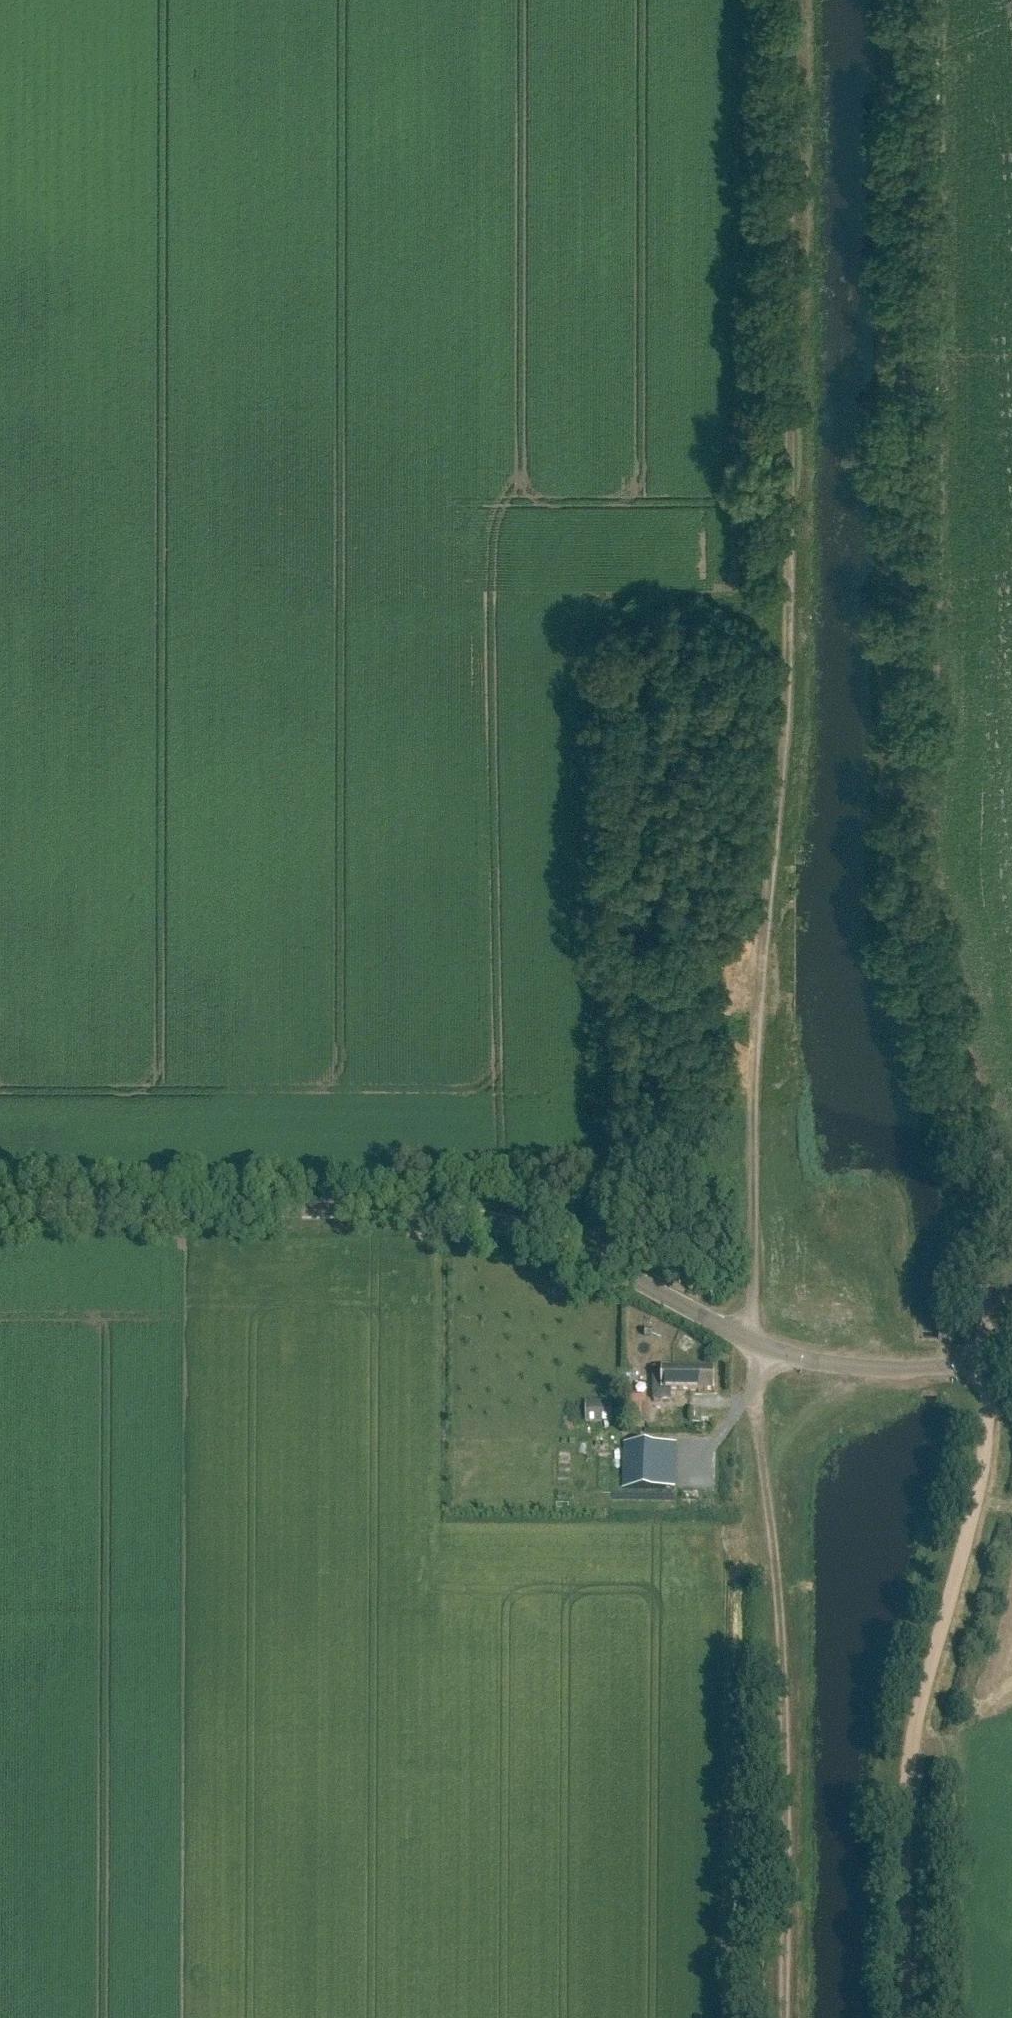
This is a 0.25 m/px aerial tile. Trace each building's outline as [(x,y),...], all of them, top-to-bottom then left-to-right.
[(714,1394),(714,1372),(662,1372),(662,1394),(714,1394)] [(648,1420),(648,1397),(625,1398),(626,1420),(648,1420)] [(611,1403),(586,1403),(586,1424),(611,1424),(611,1403)] [(653,1489),(655,1445),(626,1444),(625,1488),(653,1489)]
